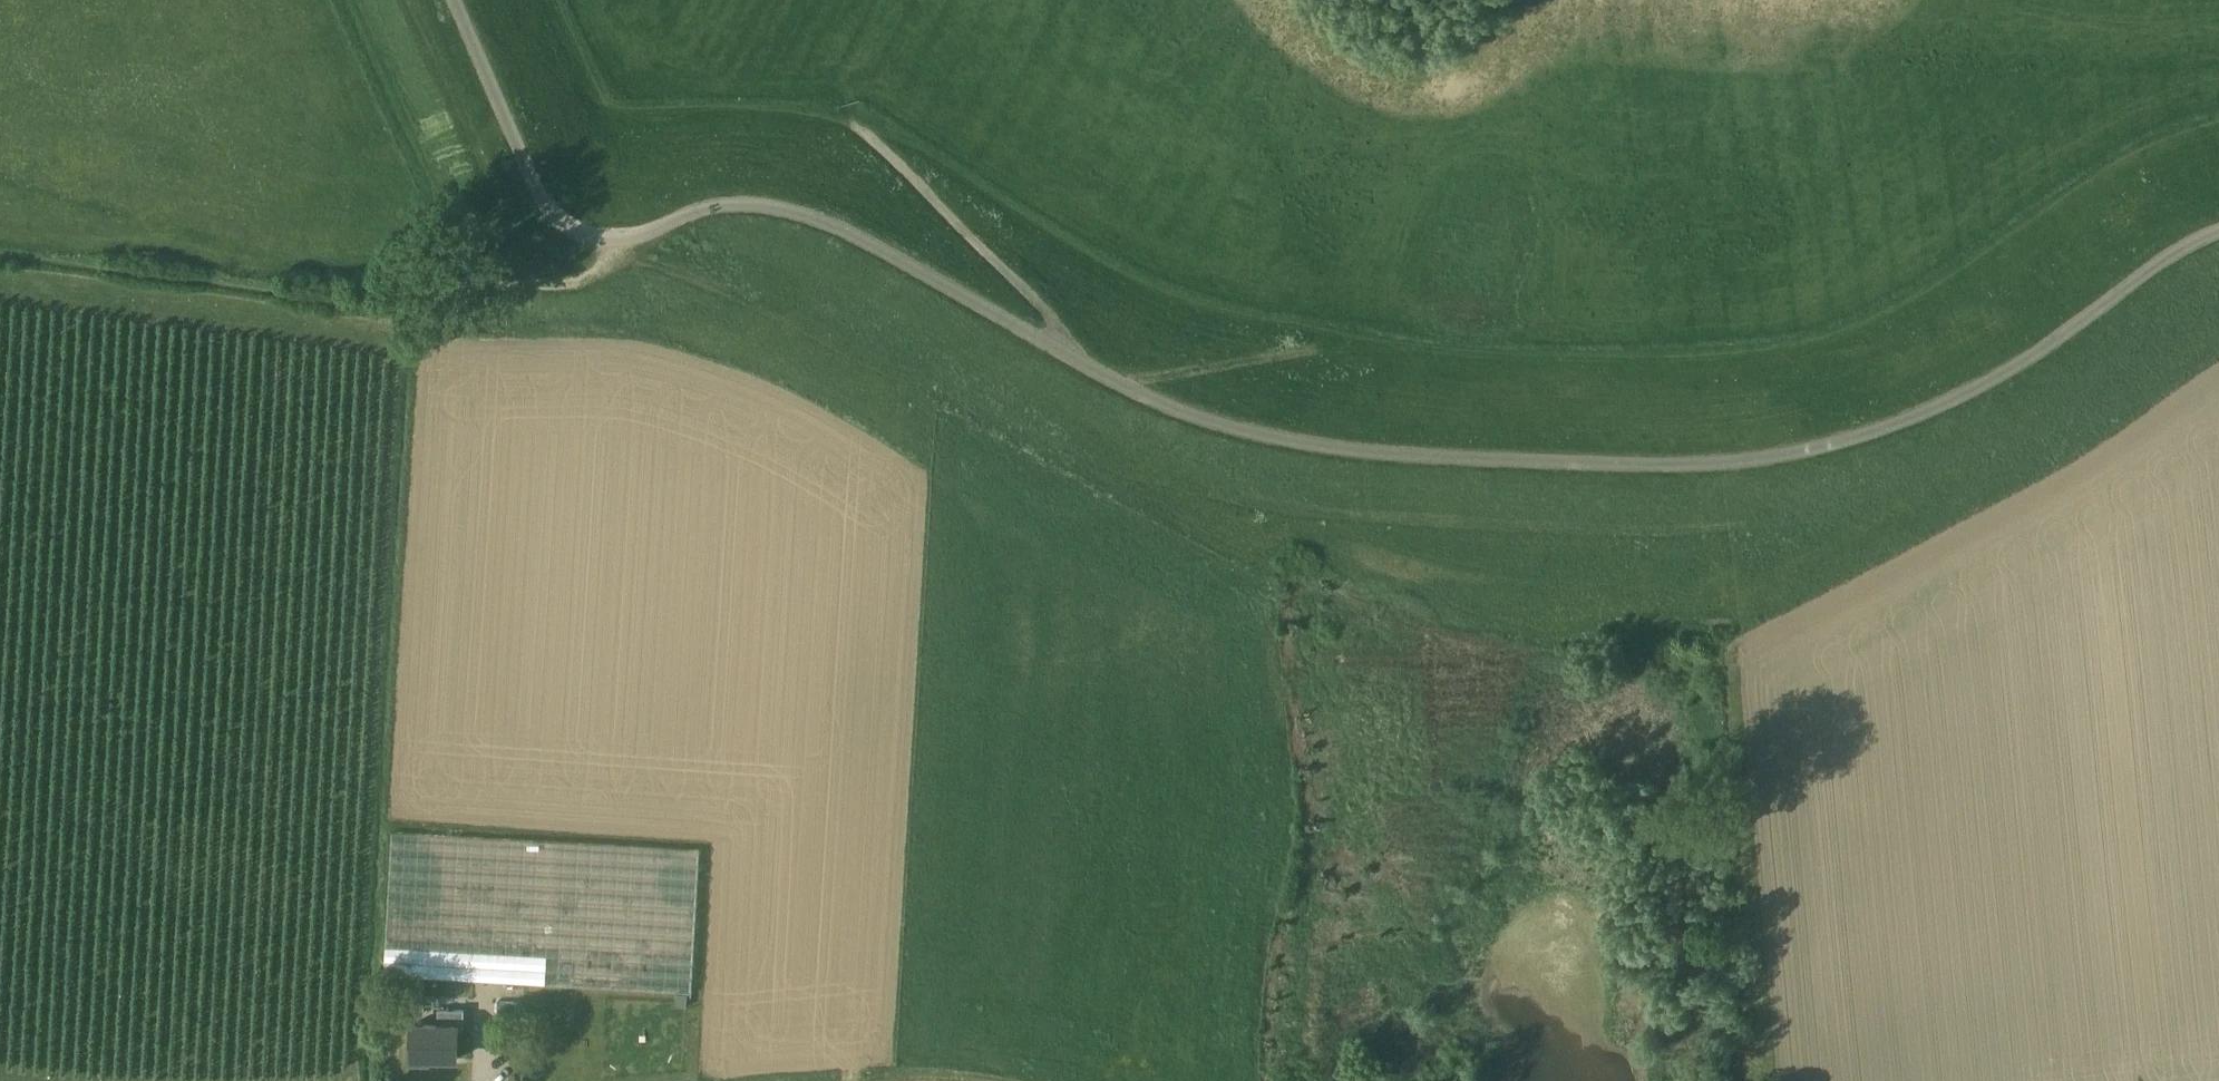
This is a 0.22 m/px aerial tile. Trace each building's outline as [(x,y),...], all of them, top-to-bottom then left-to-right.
[(628,845),(392,832),(384,975),(545,985),(691,993),(699,850),(628,845)] [(410,1024),(409,1061),(429,1061),(429,1059),(457,1059),(457,1028),(463,1028),(463,1011),(439,1010),(439,1024),(410,1024)]
